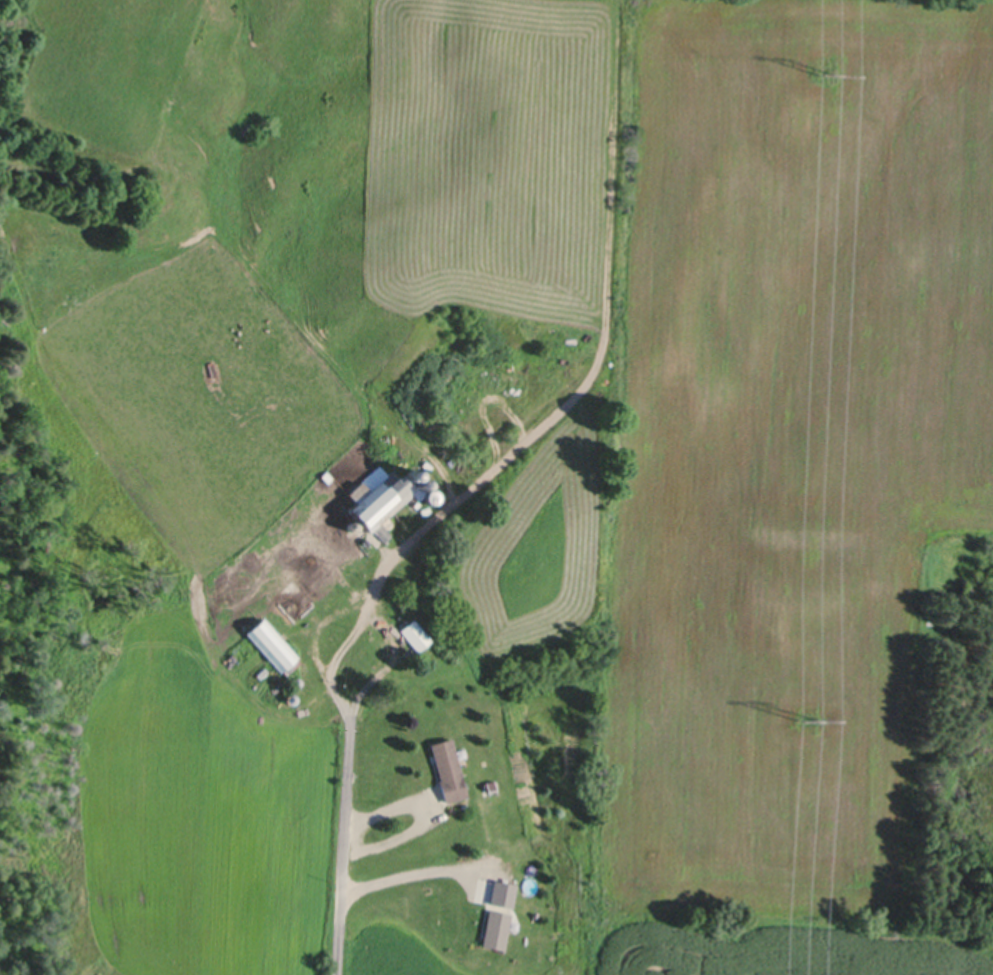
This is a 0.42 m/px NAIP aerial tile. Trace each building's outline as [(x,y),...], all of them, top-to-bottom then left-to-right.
[(435,464),(431,469),(423,463),(427,457),(435,464)] [(391,467),(398,475),(402,472),(404,475),(408,471),(419,484),(422,482),(429,489),(420,497),(413,489),(411,491),(379,518),(391,533),(384,539),(371,525),(367,529),(347,505),(355,498),(348,490),(362,478),(369,486),(391,467)] [(335,476),(329,481),(322,474),(328,469),(335,476)] [(425,510),(420,514),(415,507),(419,503),(425,510)] [(352,519),(353,520),(354,520),(355,520),(356,521),(357,522),(357,523),(357,524),(358,525),(357,525),(357,526),(357,527),(356,528),(355,529),(354,529),(353,530),(352,530),(351,529),(350,529),(349,528),(348,527),(348,526),(348,525),(347,525),(348,524),(348,523),(348,522),(349,521),(350,520),(351,520),(352,520),(352,519)] [(301,660),(287,673),(282,668),(281,669),(246,630),(263,614),(298,654),(296,655),(301,660)] [(432,638),(418,649),(400,627),(414,616),(432,638)] [(297,674),(298,674),(299,674),(300,675),(301,676),(301,677),(302,677),(302,678),(302,679),(302,680),(302,681),(301,681),(301,682),(300,683),(299,683),(298,684),(297,684),(296,684),(295,683),(294,683),(293,682),(293,681),(292,680),(292,679),(292,678),(293,677),(293,676),(294,675),(295,675),(295,674),(296,674),(297,674)] [(292,691),(293,691),(294,692),(295,692),(295,693),(296,694),(296,695),(296,696),(296,697),(296,698),(295,699),(295,700),(294,700),(293,700),(292,701),(291,701),(290,700),(289,700),(288,700),(288,699),(287,698),(287,697),(287,696),(287,695),(287,694),(288,693),(288,692),(289,692),(290,691),(291,691),(292,691)] [(446,800),(445,800),(439,778),(440,777),(430,741),(452,735),(468,794),(446,800)] [(498,790),(489,792),(487,782),(496,780),(498,790)] [(517,882),(512,906),(489,901),(494,878),(517,882)] [(511,911),(504,948),(481,943),(488,907),(511,911)]
